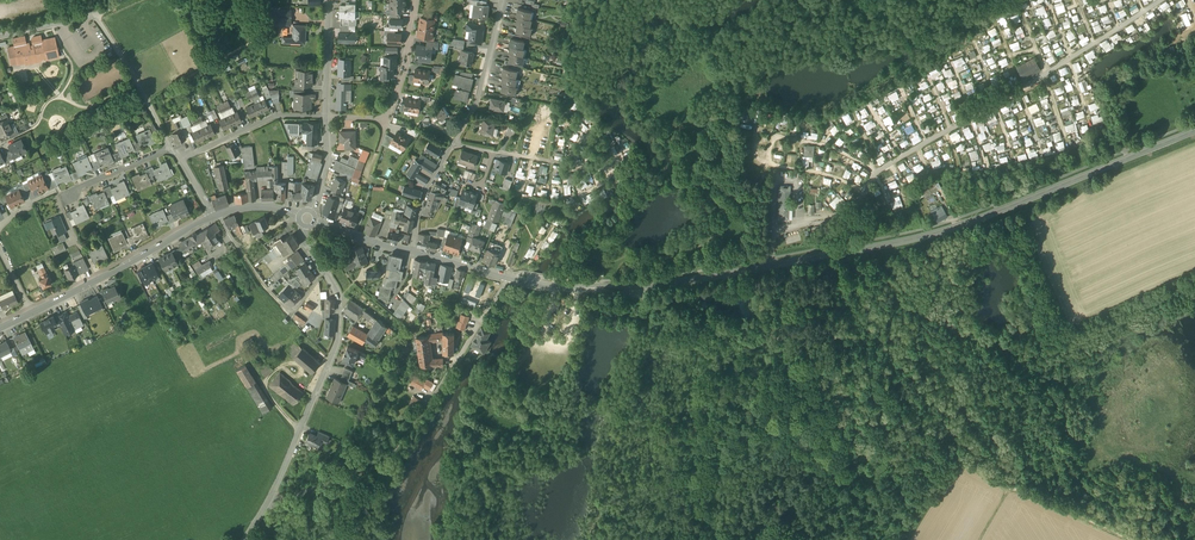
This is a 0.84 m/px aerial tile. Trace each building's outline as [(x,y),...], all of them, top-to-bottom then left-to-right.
[(342,10),(356,11),(356,3),(349,3),(349,0),(342,0),(342,4),(342,10)] [(1057,13),(1066,10),(1062,0),(1054,3),(1057,13)] [(1176,5),(1178,10),(1187,6),(1184,0),(1176,5)] [(1167,2),(1160,7),(1163,12),(1171,8),(1167,2)] [(405,12),(405,4),(391,3),(390,11),(390,12),(397,12),(405,12)] [(473,17),(487,19),(489,6),(486,6),(480,5),(474,4),(474,5),(473,11),(474,11),(473,17)] [(1033,9),(1036,16),(1039,14),(1041,18),(1048,15),(1044,5),(1033,9)] [(1106,5),(1097,7),(1099,13),(1108,11),(1106,5)] [(1137,5),(1129,9),(1132,15),(1139,11),(1137,5)] [(516,15),(518,16),(528,18),(530,11),(518,8),(516,15)] [(355,19),(356,11),(342,10),(341,17),(341,21),(348,22),(349,22),(349,19),(355,19)] [(1118,19),(1127,16),(1124,10),(1115,13),(1118,19)] [(1153,11),(1145,16),(1147,19),(1155,13),(1153,11)] [(1191,12),(1183,14),(1186,25),(1191,24),(1190,20),(1192,20),(1191,12)] [(1005,13),(998,16),(1001,23),(1008,20),(1005,13)] [(1018,13),(1010,15),(1013,22),(1021,19),(1018,13)] [(1077,13),(1071,16),(1073,22),(1080,19),(1077,13)] [(1108,15),(1101,18),(1103,24),(1111,22),(1108,15)] [(530,19),(528,18),(518,16),(516,23),(518,24),(528,26),(530,19)] [(1045,27),(1052,24),(1048,16),(1042,19),(1045,27)] [(279,25),(290,25),(291,17),(279,17),(279,25)] [(421,17),(420,26),(433,28),(434,19),(435,19),(425,18),(421,17)] [(398,27),(403,27),(403,19),(400,19),(390,19),(390,27),(398,27)] [(1064,28),(1071,26),(1069,19),(1062,21),(1064,28)] [(1092,26),(1095,33),(1102,30),(1100,23),(1092,26)] [(468,42),(482,44),(484,26),(467,24),(466,30),(470,31),(473,31),(472,36),(469,36),(468,42)] [(529,27),(528,26),(518,24),(516,31),(529,35),(531,27),(529,27)] [(1128,34),(1136,30),(1132,24),(1125,28),(1128,34)] [(300,43),(304,43),(305,26),(293,25),(293,40),(300,40),(300,43)] [(1016,33),(1023,31),(1021,25),(1014,27),(1016,33)] [(1138,28),(1142,35),(1147,32),(1143,25),(1138,28)] [(432,36),(433,28),(420,26),(418,35),(423,36),(432,37),(432,36)] [(995,26),(988,29),(991,36),(998,32),(995,26)] [(1049,38),(1057,34),(1054,28),(1046,32),(1049,38)] [(1072,30),(1065,33),(1069,41),(1076,37),(1072,30)] [(345,42),(348,42),(354,42),(354,33),(351,33),(340,32),(339,32),(339,42),(345,42)] [(1041,42),(1048,39),(1045,33),(1039,35),(1041,42)] [(1115,45),(1118,43),(1117,41),(1121,39),(1118,33),(1110,37),(1115,45)] [(394,44),(396,44),(397,44),(401,44),(401,34),(395,34),(388,34),(388,35),(388,43),(393,44),(394,44)] [(7,48),(11,65),(17,63),(17,65),(25,63),(25,64),(42,61),(41,59),(46,58),(43,43),(42,43),(42,40),(41,35),(33,37),(31,40),(33,45),(30,46),(29,43),(26,44),(14,47),(7,48)] [(1088,43),(1087,40),(1089,39),(1088,35),(1079,39),(1082,46),(1088,43)] [(12,39),(14,47),(26,44),(25,36),(12,39)] [(509,45),(510,45),(521,48),(522,40),(520,40),(511,37),(509,45)] [(993,45),(1002,43),(1000,37),(992,39),(993,45)] [(55,38),(42,40),(42,43),(43,43),(46,58),(46,60),(59,57),(55,38)] [(1106,53),(1111,50),(1109,47),(1111,46),(1107,39),(1100,43),(1106,53)] [(438,42),(434,41),(428,40),(427,46),(432,47),(432,48),(437,49),(438,42)] [(1018,40),(1010,43),(1012,50),(1021,47),(1018,40)] [(985,51),(991,49),(989,43),(982,45),(985,51)] [(1041,46),(1044,53),(1051,50),(1048,43),(1041,46)] [(421,61),(426,61),(426,57),(430,58),(431,57),(432,55),(431,54),(432,48),(432,47),(427,46),(419,45),(418,49),(417,49),(416,56),(419,56),(419,60),(421,61)] [(522,48),(521,48),(510,45),(509,53),(510,53),(520,56),(522,48)] [(1060,46),(1054,50),(1057,55),(1064,51),(1060,46)] [(459,63),(471,65),(472,59),(471,59),(472,52),(461,50),(460,56),(462,56),(461,63),(459,62),(459,63)] [(1093,62),(1092,58),(1096,57),(1093,50),(1085,53),(1089,64),(1093,62)] [(522,56),(520,56),(510,53),(508,61),(513,62),(522,64),(524,57),(522,56)] [(963,55),(953,59),(957,71),(967,67),(963,55)] [(1048,63),(1055,61),(1053,55),(1046,57),(1048,63)] [(998,60),(1001,66),(1009,63),(1006,56),(998,60)] [(384,57),(384,66),(393,67),(396,67),(396,57),(384,57)] [(1017,67),(1023,79),(1034,73),(1033,72),(1039,68),(1034,59),(1017,67)] [(341,76),(349,76),(349,66),(350,66),(350,60),(339,60),(339,69),(338,69),(338,76),(341,76)] [(1079,62),(1073,63),(1075,72),(1081,71),(1079,62)] [(393,71),(393,67),(384,66),(381,66),(381,76),(389,76),(393,76),(393,71)] [(951,67),(945,69),(944,66),(941,67),(945,78),(953,75),(951,67)] [(501,75),(503,75),(513,78),(515,70),(503,67),(501,75)] [(932,77),(940,73),(937,67),(929,71),(932,77)] [(1059,68),(1060,75),(1068,73),(1066,67),(1059,68)] [(974,69),(975,73),(974,73),(975,79),(984,77),(982,68),(974,69)] [(414,81),(421,82),(423,70),(416,69),(415,75),(414,81)] [(304,86),(312,86),(312,70),(305,70),(298,70),(298,79),(295,79),(295,85),(304,86)] [(430,71),(423,70),(421,82),(428,83),(430,71)] [(455,98),(467,100),(469,92),(473,79),(472,79),(459,76),(456,75),(454,82),(459,83),(458,88),(455,98)] [(501,82),(503,83),(513,85),(515,78),(513,78),(503,75),(501,82)] [(949,88),(958,85),(954,75),(946,78),(949,88)] [(919,90),(929,86),(926,80),(917,84),(919,90)] [(936,83),(939,89),(945,87),(943,80),(936,83)] [(1092,89),(1090,85),(1087,86),(1085,80),(1078,82),(1081,92),(1092,89)] [(971,81),(964,83),(967,90),(973,87),(971,81)] [(346,103),(347,103),(347,102),(346,102),(346,89),(351,89),(352,84),(338,83),(337,102),(336,102),(336,103),(343,104),(343,103),(345,103),(346,103)] [(515,86),(513,85),(503,83),(501,91),(515,94),(516,86),(515,86)] [(1071,83),(1064,85),(1067,92),(1073,89),(1071,83)] [(255,88),(249,91),(250,94),(252,98),(258,95),(255,88)] [(896,90),(888,94),(892,101),(900,96),(896,90)] [(952,93),(953,99),(961,96),(960,90),(952,93)] [(295,108),(306,109),(306,107),(311,107),(311,98),(315,98),(315,94),(305,94),(303,94),(293,94),(293,98),(295,98),(295,108)] [(252,98),(255,103),(260,101),(258,95),(252,98)] [(1071,96),(1073,106),(1079,104),(1077,95),(1071,96)] [(405,110),(411,111),(413,98),(406,97),(405,104),(404,110),(405,110)] [(1044,109),(1050,107),(1048,97),(1041,100),(1044,109)] [(420,100),(413,98),(411,111),(419,112),(420,100)] [(489,108),(503,111),(503,110),(504,111),(505,106),(504,106),(505,101),(491,98),(492,99),(492,103),(490,103),(489,108)] [(264,99),(260,101),(255,103),(259,113),(269,108),(264,99)] [(952,102),(945,105),(948,111),(955,108),(952,102)] [(250,117),(259,113),(255,103),(245,108),(250,117)] [(1028,107),(1031,113),(1040,109),(1037,103),(1028,107)] [(1091,111),(1098,109),(1096,103),(1088,105),(1091,111)] [(883,104),(877,107),(880,113),(886,109),(883,104)] [(1000,108),(1003,114),(1010,110),(1008,104),(1000,108)] [(232,107),(231,108),(225,111),(228,116),(235,113),(232,107)] [(435,113),(440,119),(443,117),(443,118),(449,114),(444,107),(435,113)] [(228,116),(225,111),(220,113),(216,115),(217,117),(219,120),(228,116)] [(1083,111),(1075,114),(1077,120),(1085,117),(1083,111)] [(235,113),(228,116),(232,125),(242,121),(237,112),(235,113)] [(849,112),(842,115),(846,123),(853,120),(849,112)] [(957,112),(952,115),(955,121),(960,119),(957,112)] [(591,124),(596,121),(592,114),(583,119),(586,123),(589,121),(591,124)] [(885,124),(890,122),(891,124),(895,122),(890,114),(882,119),(885,124)] [(1098,114),(1091,117),(1093,125),(1103,121),(1102,117),(1099,118),(1098,114)] [(939,115),(934,118),(937,123),(942,120),(939,115)] [(223,130),(232,125),(228,116),(219,120),(223,130)] [(1038,130),(1046,128),(1043,116),(1035,118),(1038,130)] [(187,117),(181,120),(184,127),(190,125),(187,117)] [(983,117),(976,120),(980,132),(978,133),(980,140),(987,138),(984,131),(987,130),(983,117)] [(1008,127),(1016,124),(1013,117),(1005,121),(1008,127)] [(873,118),(863,123),(865,129),(876,125),(873,118)] [(10,125),(7,119),(2,121),(0,122),(0,130),(10,125)] [(480,132),(493,134),(495,121),(483,119),(480,132)] [(205,120),(203,121),(199,123),(201,128),(208,125),(205,120)] [(300,123),(284,122),(289,134),(299,135),(299,130),(302,131),(303,123),(300,123)] [(201,128),(199,123),(194,125),(191,127),(193,132),(201,128)] [(309,135),(317,136),(318,124),(303,123),(302,131),(308,131),(309,133),(309,135)] [(912,123),(904,127),(908,134),(915,130),(912,123)] [(1074,123),(1064,126),(1066,133),(1076,130),(1074,123)] [(208,125),(201,128),(205,138),(215,134),(210,124),(208,125)] [(829,130),(834,135),(840,129),(835,124),(829,130)] [(921,127),(924,133),(931,130),(928,124),(921,127)] [(10,125),(0,130),(0,134),(1,137),(8,134),(13,131),(10,125)] [(150,128),(152,135),(158,132),(153,125),(149,127),(150,128)] [(1080,127),(1082,133),(1089,131),(1087,125),(1080,127)] [(850,126),(845,130),(848,134),(853,131),(850,126)] [(962,128),(966,139),(969,138),(968,133),(971,132),(969,126),(962,128)] [(134,131),(137,136),(145,133),(144,131),(145,131),(143,127),(134,131)] [(505,134),(512,137),(515,130),(508,127),(505,134)] [(150,128),(145,131),(144,131),(145,133),(137,136),(139,141),(141,146),(150,142),(151,144),(156,142),(152,135),(150,128)] [(196,142),(205,138),(201,128),(193,132),(192,133),(196,142)] [(408,132),(415,136),(417,130),(409,128),(408,132)] [(880,128),(873,133),(877,138),(884,133),(880,128)] [(1019,138),(1016,129),(1009,132),(1012,140),(1019,138)] [(8,134),(10,138),(11,138),(18,134),(15,130),(13,131),(8,134)] [(172,134),(177,144),(186,139),(182,130),(172,134)] [(345,141),(346,148),(351,148),(351,147),(355,147),(354,131),(339,132),(340,138),(345,138),(345,141)] [(958,131),(949,134),(952,140),(961,137),(958,131)] [(391,142),(397,146),(403,135),(397,132),(393,138),(391,142)] [(1050,135),(1053,143),(1063,140),(1060,132),(1050,135)] [(382,144),(388,147),(391,142),(393,138),(385,134),(382,144)] [(308,143),(317,143),(317,136),(309,135),(308,143)] [(409,139),(403,135),(397,146),(403,150),(409,139)] [(899,141),(902,147),(909,142),(906,137),(899,141)] [(1030,137),(1023,140),(1026,147),(1033,144),(1030,137)] [(8,146),(14,157),(21,154),(21,155),(27,152),(21,140),(8,146)] [(119,152),(121,157),(122,157),(126,155),(125,153),(134,149),(132,143),(131,143),(129,140),(121,143),(120,142),(116,144),(115,144),(119,152)] [(429,141),(424,149),(437,157),(442,149),(429,141)] [(884,151),(892,147),(889,142),(881,147),(884,151)] [(991,142),(982,144),(985,152),(993,149),(991,142)] [(226,147),(231,157),(238,154),(238,153),(235,147),(234,144),(226,147)] [(804,156),(813,156),(814,146),(811,146),(811,147),(806,147),(806,146),(804,145),(804,156)] [(242,155),(243,163),(253,161),(251,146),(241,147),(242,155)] [(97,160),(99,165),(108,161),(109,163),(113,161),(114,161),(111,155),(108,147),(103,149),(104,151),(94,155),(97,160)] [(932,149),(924,152),(927,158),(935,154),(932,149)] [(466,164),(474,167),(477,156),(462,150),(459,161),(466,163),(466,164)] [(971,161),(979,159),(977,150),(969,151),(971,161)] [(555,158),(563,160),(564,153),(556,152),(555,158)] [(340,172),(352,177),(355,169),(359,159),(350,155),(350,156),(348,160),(342,157),(341,158),(342,158),(340,161),(336,160),(336,161),(334,166),(336,167),(335,169),(334,168),(334,169),(340,172)] [(936,160),(931,162),(933,168),(941,166),(938,155),(934,156),(936,160)] [(421,166),(424,168),(428,163),(424,160),(419,157),(418,160),(423,164),(421,166)] [(437,164),(426,157),(424,160),(428,163),(435,167),(437,164)] [(77,171),(79,176),(84,174),(83,172),(92,168),(89,162),(88,158),(79,162),(78,160),(73,162),(77,171)] [(414,178),(417,173),(421,166),(423,164),(418,160),(415,159),(406,173),(414,178)] [(497,170),(506,173),(509,164),(497,160),(494,168),(497,169),(497,170)] [(156,174),(158,179),(167,175),(167,177),(172,175),(166,161),(161,164),(162,166),(153,169),(153,170),(155,174),(156,174)] [(252,171),(268,170),(268,167),(268,166),(254,167),(253,161),(243,163),(244,172),(252,171)] [(293,165),(287,165),(287,161),(282,162),(282,172),(287,172),(287,175),(293,175),(293,165)] [(316,162),(315,161),(314,165),(309,178),(316,180),(317,180),(322,164),(322,163),(316,162)] [(897,165),(901,171),(907,168),(904,162),(897,165)] [(435,167),(428,163),(424,168),(432,173),(435,167)] [(916,171),(921,168),(919,163),(913,166),(916,171)] [(309,178),(314,165),(310,164),(309,166),(304,178),(309,180),(309,178)] [(214,167),(217,180),(226,178),(225,176),(223,165),(214,167)] [(547,174),(548,166),(541,165),(539,173),(547,174)] [(66,166),(61,168),(62,170),(54,173),(56,178),(55,179),(57,184),(66,180),(67,182),(71,180),(72,179),(70,174),(66,166)] [(153,178),(152,176),(149,168),(145,170),(146,172),(149,179),(149,180),(153,178)] [(360,170),(355,169),(352,177),(358,178),(360,170)] [(849,178),(851,171),(846,169),(843,176),(849,178)] [(267,179),(273,179),(272,170),(268,170),(252,171),(253,180),(267,179)] [(517,170),(515,176),(523,179),(525,173),(517,170)] [(253,180),(252,171),(244,172),(245,180),(245,181),(249,181),(253,180)] [(468,178),(474,180),(476,173),(469,171),(467,178),(468,178)] [(535,177),(536,173),(530,171),(527,179),(536,181),(537,178),(535,177)] [(131,177),(137,190),(142,188),(141,186),(150,182),(149,180),(149,179),(146,172),(137,176),(136,175),(131,177)] [(339,175),(351,180),(352,177),(340,172),(339,175)] [(913,173),(906,176),(908,181),(915,179),(913,173)] [(41,175),(35,178),(41,191),(44,189),(44,188),(45,188),(46,188),(47,187),(46,184),(41,175)] [(418,181),(425,185),(428,180),(421,175),(418,181)] [(893,175),(882,180),(886,190),(898,185),(893,175)] [(341,192),(341,193),(346,182),(336,177),(331,188),(333,189),(341,192)] [(38,192),(41,191),(35,178),(28,181),(32,187),(34,193),(36,193),(36,192),(38,191),(38,192)] [(217,180),(220,190),(228,188),(226,178),(217,180)] [(502,188),(509,191),(512,181),(505,178),(502,188)] [(274,180),(275,192),(285,192),(286,183),(281,183),(277,183),(277,179),(274,180)] [(114,195),(116,198),(124,194),(125,196),(130,194),(124,180),(119,182),(120,184),(111,188),(113,193),(113,192),(114,195)] [(49,190),(54,187),(51,181),(46,184),(47,187),(48,188),(49,190)] [(289,182),(289,190),(292,190),(293,192),(295,192),(301,192),(302,182),(294,182),(289,182)] [(315,184),(314,184),(303,182),(302,192),(301,199),(312,198),(315,184)] [(431,191),(445,192),(447,188),(436,182),(431,191)] [(20,193),(26,190),(23,184),(17,187),(18,190),(20,193)] [(526,191),(529,192),(528,195),(532,196),(534,186),(527,184),(526,191)] [(843,197),(850,192),(845,184),(837,190),(843,197)] [(402,194),(420,199),(423,191),(404,185),(402,194)] [(778,219),(788,219),(788,217),(789,217),(790,205),(789,205),(789,204),(790,204),(790,189),(788,189),(788,186),(779,185),(778,219)] [(553,188),(551,197),(558,198),(560,189),(553,188)] [(256,201),(254,189),(250,190),(247,190),(247,192),(247,193),(248,201),(255,201),(256,201)] [(459,203),(465,205),(470,191),(463,189),(460,197),(458,203),(459,203)] [(18,190),(12,193),(17,204),(24,201),(20,193),(18,190)] [(261,191),(262,201),(274,200),(274,190),(268,190),(261,191)] [(89,195),(95,209),(100,207),(99,205),(107,201),(106,198),(105,196),(106,196),(104,191),(103,191),(95,195),(94,193),(89,195)] [(432,209),(434,209),(440,197),(445,196),(445,192),(431,191),(426,207),(428,207),(432,209)] [(477,194),(470,191),(465,205),(472,208),(474,202),(477,194)] [(285,200),(285,192),(275,192),(276,200),(285,200)] [(11,207),(17,204),(12,193),(6,196),(8,201),(11,207)] [(234,195),(235,203),(248,201),(247,193),(241,194),(234,195)] [(339,201),(343,202),(344,198),(339,196),(333,193),(332,197),(340,200),(339,201)] [(591,193),(583,196),(585,202),(594,198),(591,193)] [(210,197),(215,211),(228,206),(224,195),(216,198),(215,195),(210,197)] [(323,211),(334,215),(339,201),(340,200),(332,197),(329,196),(323,211)] [(837,196),(829,203),(834,208),(842,201),(837,196)] [(349,200),(344,198),(343,202),(341,208),(344,209),(345,207),(345,208),(348,200),(349,200)] [(172,213),(174,217),(175,217),(184,213),(184,215),(189,213),(183,200),(179,202),(179,204),(171,208),(173,213),(172,213)] [(489,220),(497,201),(496,200),(488,219),(489,220)] [(534,212),(541,215),(546,202),(538,200),(534,212)] [(485,226),(494,230),(505,204),(497,201),(489,220),(488,219),(485,226)] [(74,218),(76,221),(84,217),(85,219),(90,217),(83,203),(78,206),(80,208),(71,212),(73,216),(74,218)] [(405,213),(415,216),(417,208),(414,207),(407,205),(405,213)] [(930,211),(936,222),(947,216),(941,205),(930,211)] [(344,223),(346,224),(352,210),(345,208),(345,207),(344,209),(340,221),(345,223),(344,223)] [(384,217),(391,219),(393,211),(386,209),(384,217)] [(505,209),(502,215),(513,219),(516,213),(505,209)] [(359,213),(352,210),(346,224),(348,225),(349,224),(354,226),(356,220),(359,213)] [(356,220),(361,222),(365,211),(360,210),(359,213),(356,220)] [(149,215),(155,229),(160,227),(159,225),(168,221),(166,216),(165,216),(163,211),(155,215),(154,213),(149,215)] [(398,223),(405,224),(407,218),(402,216),(403,213),(396,212),(394,222),(398,223)] [(33,213),(20,219),(27,232),(33,230),(33,231),(39,228),(35,219),(36,219),(33,213)] [(374,213),(373,217),(381,221),(383,217),(374,213)] [(57,235),(58,235),(64,233),(67,231),(63,224),(62,224),(59,215),(51,219),(52,220),(45,223),(47,229),(54,226),(54,228),(57,235)] [(511,226),(513,219),(502,215),(500,221),(511,226)] [(228,230),(231,228),(233,227),(238,225),(234,216),(223,220),(228,230)] [(381,221),(373,217),(370,216),(364,232),(375,237),(381,221)] [(265,217),(256,221),(258,224),(261,230),(269,226),(265,217)] [(414,219),(407,218),(405,224),(404,229),(411,230),(414,219)] [(132,236),(134,241),(134,240),(143,237),(144,238),(149,236),(143,223),(138,225),(139,227),(130,231),(133,236),(132,236)] [(248,225),(254,234),(258,232),(254,225),(253,223),(248,225)] [(206,239),(214,234),(211,230),(209,227),(202,232),(206,239)] [(477,238),(480,230),(471,227),(467,240),(471,241),(473,236),(477,238)] [(112,233),(113,236),(114,238),(122,234),(120,230),(112,233)] [(553,242),(558,232),(553,230),(548,239),(553,242)] [(196,246),(203,241),(202,241),(206,239),(202,232),(197,235),(196,233),(189,236),(191,238),(196,246)] [(387,240),(398,243),(399,234),(389,232),(387,240)] [(57,235),(60,242),(67,239),(64,233),(58,235),(57,235)] [(108,238),(114,252),(119,250),(118,247),(127,244),(127,243),(125,239),(122,234),(114,238),(113,236),(108,238)] [(214,234),(206,239),(202,241),(203,241),(204,244),(208,250),(212,247),(213,246),(212,245),(219,241),(214,234)] [(292,234),(283,241),(282,241),(289,252),(299,245),(292,234)] [(430,239),(430,235),(428,234),(418,234),(418,241),(426,242),(426,239),(430,239)] [(443,249),(450,251),(456,236),(455,235),(455,236),(454,236),(448,234),(447,237),(446,241),(444,247),(443,249)] [(787,244),(801,240),(799,235),(785,239),(787,244)] [(456,236),(450,251),(458,254),(460,248),(460,247),(459,247),(461,243),(462,239),(456,237),(456,236)] [(469,247),(480,252),(484,241),(477,238),(473,236),(471,241),(469,247)] [(275,242),(277,245),(282,252),(284,256),(289,252),(282,241),(283,241),(281,237),(275,242)] [(187,251),(196,246),(191,238),(187,240),(179,245),(181,247),(184,251),(186,250),(187,251)] [(425,248),(426,248),(428,241),(430,241),(430,239),(426,239),(426,242),(418,241),(417,246),(425,248)] [(426,248),(436,250),(437,243),(430,241),(428,241),(426,248)] [(488,248),(499,253),(502,246),(490,241),(488,248)] [(52,248),(55,255),(66,249),(63,243),(52,248)] [(91,257),(94,264),(94,263),(103,259),(104,261),(109,259),(102,244),(97,246),(98,249),(90,253),(92,257),(91,257)] [(279,254),(282,252),(277,245),(273,247),(274,249),(279,254)] [(181,247),(175,251),(179,257),(183,254),(184,251),(181,247)] [(362,247),(356,249),(360,257),(360,258),(365,256),(365,254),(362,247)] [(525,255),(531,258),(535,250),(530,247),(525,255)] [(483,260),(495,264),(499,253),(488,248),(483,260)] [(266,265),(279,255),(279,254),(274,249),(270,252),(262,258),(266,265)] [(354,260),(360,257),(356,249),(350,251),(354,260)] [(285,265),(289,271),(304,259),(297,251),(288,258),(290,261),(291,262),(289,264),(288,263),(285,265)] [(167,255),(165,255),(172,267),(178,264),(175,259),(172,253),(167,255)] [(165,271),(172,267),(165,255),(164,256),(164,257),(159,259),(163,266),(165,271)] [(365,256),(360,258),(360,257),(354,260),(354,261),(354,262),(345,267),(347,270),(356,266),(368,262),(365,256)] [(399,270),(402,259),(389,256),(386,267),(387,268),(391,268),(399,270)] [(76,265),(80,273),(85,271),(84,270),(88,268),(83,257),(75,261),(74,261),(75,264),(76,266),(76,265)] [(424,272),(426,261),(415,259),(412,270),(414,270),(413,275),(418,276),(419,271),(424,272)] [(202,265),(205,270),(211,267),(211,263),(210,261),(202,265)] [(435,263),(426,261),(424,272),(427,272),(433,273),(435,263)] [(296,269),(302,278),(311,272),(309,268),(307,266),(305,263),(296,269)] [(152,264),(145,267),(152,280),(159,276),(152,264)] [(437,280),(449,283),(450,278),(452,267),(440,264),(437,280)] [(73,265),(69,267),(65,269),(64,269),(69,279),(73,277),(78,274),(73,265)] [(274,276),(277,280),(289,271),(285,265),(273,275),(274,276)] [(144,282),(145,284),(152,280),(145,267),(138,271),(138,272),(144,282)] [(378,297),(389,300),(391,288),(395,289),(398,280),(401,281),(403,271),(399,270),(391,268),(388,277),(386,277),(384,286),(381,285),(378,297)] [(457,276),(462,278),(465,271),(457,268),(454,276),(457,276)] [(367,277),(367,278),(367,277),(370,277),(370,278),(370,277),(373,277),(373,278),(373,277),(376,277),(376,278),(377,278),(377,277),(379,277),(380,277),(380,276),(381,274),(382,275),(382,274),(382,271),(381,271),(379,270),(379,269),(378,269),(376,270),(376,269),(376,270),(373,270),(373,269),(372,269),(373,270),(370,270),(370,269),(370,270),(367,270),(366,270),(367,272),(366,272),(367,272),(367,275),(366,275),(366,276),(367,276),(367,277)] [(135,274),(141,284),(144,282),(138,272),(135,274)] [(315,277),(311,272),(302,278),(301,279),(303,282),(305,285),(315,277)] [(39,280),(42,287),(51,284),(48,276),(42,279),(39,280)] [(298,276),(291,279),(287,281),(295,286),(297,288),(303,282),(301,279),(298,276)] [(469,279),(465,291),(469,293),(474,280),(469,279)] [(281,284),(278,280),(272,285),(275,289),(281,284)] [(447,285),(448,285),(449,283),(437,280),(436,283),(441,284),(440,289),(445,291),(447,285)] [(484,285),(480,283),(475,295),(480,297),(484,285)] [(103,292),(106,300),(112,297),(113,300),(116,299),(117,300),(121,297),(119,293),(118,294),(114,286),(108,289),(108,288),(102,291),(102,292),(103,292)] [(279,296),(285,302),(290,296),(295,291),(293,289),(289,286),(287,287),(279,296)] [(14,295),(12,290),(0,296),(0,301),(14,295)] [(295,291),(290,296),(296,303),(301,297),(295,291)] [(404,300),(410,305),(416,297),(410,292),(406,298),(404,300)] [(3,309),(11,305),(18,302),(14,295),(0,301),(0,303),(3,309)] [(291,308),(296,303),(290,296),(285,302),(291,308)] [(81,305),(85,314),(93,310),(93,311),(102,307),(98,301),(96,297),(89,301),(88,299),(80,303),(81,305)] [(464,297),(462,302),(474,307),(476,302),(464,297)] [(330,311),(334,311),(335,300),(327,299),(326,310),(326,311),(330,311)] [(393,313),(400,319),(410,305),(404,300),(403,299),(393,313)] [(342,311),(356,321),(361,314),(364,310),(350,300),(342,311)] [(419,302),(416,307),(423,311),(426,306),(419,302)] [(81,313),(84,320),(87,318),(85,314),(81,305),(78,307),(81,313)] [(361,314),(369,319),(372,315),(364,310),(361,314)] [(76,312),(68,317),(74,329),(81,326),(83,325),(76,312)] [(65,334),(74,329),(68,317),(66,313),(54,318),(58,324),(57,325),(59,327),(61,326),(65,334)] [(293,317),(300,323),(302,320),(295,314),(293,317)] [(369,319),(375,323),(378,319),(372,315),(369,319)] [(53,327),(57,325),(58,324),(54,318),(53,316),(40,323),(44,331),(49,329),(50,332),(55,330),(53,327)] [(325,334),(333,334),(334,329),(334,324),(334,320),(329,319),(326,319),(325,334)] [(375,323),(368,333),(378,340),(387,326),(378,319),(375,323)] [(464,330),(466,323),(459,321),(458,321),(456,327),(464,330)] [(362,343),(365,339),(367,334),(353,326),(348,335),(362,343)] [(481,350),(484,352),(490,341),(486,338),(490,331),(482,327),(471,345),(481,350)] [(428,334),(428,336),(428,339),(430,339),(431,341),(443,339),(443,332),(441,332),(428,334)] [(454,332),(443,332),(443,339),(443,353),(454,353),(454,332)] [(25,346),(24,346),(31,343),(25,333),(20,336),(19,335),(13,338),(17,345),(19,349),(25,346)] [(368,333),(367,334),(365,339),(374,345),(378,340),(368,333)] [(416,336),(418,344),(429,343),(429,341),(428,339),(428,336),(416,336)] [(242,344),(245,348),(254,343),(251,339),(242,344)] [(0,356),(1,356),(10,351),(11,351),(10,349),(6,341),(0,344),(0,356)] [(294,358),(302,348),(295,341),(286,351),(294,358)] [(25,346),(19,349),(21,353),(33,347),(31,343),(24,346),(25,346)] [(418,344),(418,351),(430,350),(429,343),(418,344)] [(342,359),(353,364),(355,358),(357,359),(359,356),(360,351),(347,346),(346,351),(345,351),(344,354),(342,359)] [(294,358),(312,373),(320,363),(302,348),(294,358)] [(419,354),(419,358),(431,356),(430,350),(418,351),(419,352),(419,354)] [(12,355),(10,351),(1,356),(3,360),(12,355)] [(420,365),(432,364),(431,358),(431,356),(419,358),(420,359),(420,365)] [(259,370),(265,377),(273,369),(268,362),(259,370)] [(236,370),(247,387),(255,382),(245,365),(236,370)] [(345,368),(341,377),(340,380),(345,382),(345,383),(347,384),(349,380),(353,371),(345,368)] [(269,386),(281,396),(291,384),(292,383),(280,373),(269,386)] [(326,396),(337,401),(340,396),(345,383),(345,382),(340,380),(334,378),(326,396)] [(247,387),(256,403),(265,398),(266,397),(256,381),(255,382),(247,387)] [(281,396),(293,405),(303,393),(291,384),(281,396)] [(412,406),(416,408),(421,399),(414,395),(410,401),(414,403),(412,406)] [(256,403),(263,414),(272,408),(265,398),(256,403)] [(320,439),(325,442),(328,436),(319,432),(317,436),(320,437),(320,439)] [(314,444),(317,445),(320,439),(320,437),(317,436),(309,433),(305,442),(312,445),(314,444)]
